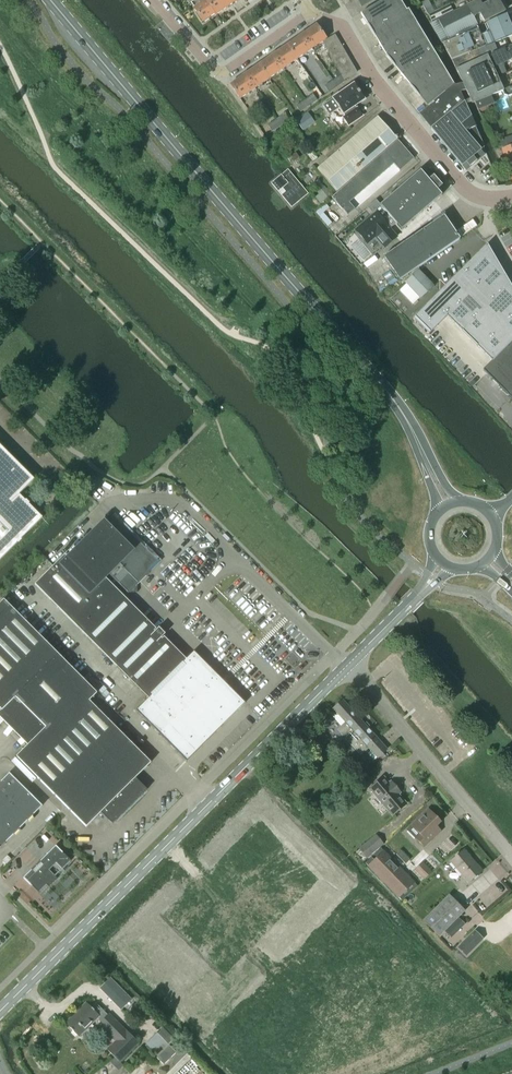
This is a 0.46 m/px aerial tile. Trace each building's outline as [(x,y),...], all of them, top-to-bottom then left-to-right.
[(215,13),(205,0),(193,8),(203,22),(215,13)] [(237,0),(205,0),(215,13),(216,15),(237,0)] [(405,10),(399,0),(388,0),(385,2),(384,0),(360,14),(366,24),(366,25),(370,31),(405,10)] [(473,17),(480,13),(484,22),(504,12),(498,0),(493,0),(482,6),(479,0),(478,0),(467,5),(473,17)] [(449,4),(428,14),(432,22),(453,11),(449,4)] [(477,25),(473,17),(467,5),(430,23),(441,42),(477,25)] [(381,48),(417,26),(408,10),(406,11),(405,10),(370,31),(374,38),(375,38),(381,48)] [(494,43),(498,41),(511,35),(511,29),(506,14),(486,23),(489,31),(494,43)] [(299,37),(288,45),(297,59),(311,49),(317,45),(323,41),(325,40),(326,39),(316,25),(304,34),(303,32),(298,36),(299,37)] [(390,63),(425,38),(417,26),(381,48),(386,56),(385,56),(390,63)] [(442,44),(452,60),(477,50),(486,46),(494,43),(489,31),(487,31),(488,35),(482,38),(478,29),(442,44)] [(328,53),(336,66),(348,59),(334,36),(330,39),(330,41),(327,43),(325,40),(323,41),(329,52),(328,53)] [(402,76),(432,51),(425,38),(390,63),(395,69),(396,69),(402,76)] [(258,65),(268,79),(297,59),(288,45),(275,53),(275,52),(270,56),(270,57),(258,65)] [(511,52),(511,46),(504,49),(506,54),(511,52)] [(504,49),(491,55),(495,66),(511,60),(511,52),(506,54),(504,49)] [(477,50),(452,60),(462,84),(465,91),(469,99),(464,102),(465,105),(471,103),(471,104),(475,103),(491,96),(503,91),(492,68),(487,56),(486,55),(480,58),(477,50)] [(414,92),(443,67),(432,51),(402,76),(409,85),(414,92)] [(340,73),(352,66),(348,59),(336,66),(340,73)] [(502,64),(493,68),(497,76),(506,72),(502,64)] [(240,99),(268,79),(258,65),(247,73),(246,72),(241,75),(242,76),(230,85),(240,99)] [(341,75),(345,80),(356,73),(352,66),(340,73),(341,75)] [(443,67),(414,92),(419,98),(419,97),(427,106),(453,85),(443,67)] [(332,81),(337,87),(345,81),(345,80),(341,75),(332,81)] [(329,93),(337,87),(332,81),(324,86),(329,93)] [(427,107),(418,114),(430,129),(464,102),(460,92),(465,91),(462,84),(456,85),(454,86),(453,85),(427,106),(427,107)] [(329,115),(339,108),(343,114),(343,113),(346,116),(343,118),(348,125),(362,115),(357,108),(355,110),(353,107),(364,99),(354,85),(333,99),(332,99),(323,105),(329,115)] [(503,91),(504,95),(508,95),(511,94),(511,87),(503,91)] [(304,100),(309,107),(317,100),(313,94),(304,100)] [(491,96),(475,103),(479,114),(491,109),(490,107),(494,105),(491,96)] [(300,112),(309,107),(304,100),(296,106),(300,112)] [(464,102),(430,129),(461,166),(466,163),(469,167),(477,161),(473,157),(481,150),(484,147),(465,105),(464,102)] [(303,131),(315,122),(308,112),(296,121),(303,131)] [(276,120),(281,126),(289,120),(285,114),(276,120)] [(316,169),(320,173),(336,192),(382,152),(396,139),(380,121),(377,117),(316,169)] [(272,132),(281,126),(276,120),(268,125),(272,132)] [(500,148),(511,145),(509,139),(498,143),(500,148)] [(397,140),(384,152),(389,157),(402,146),(397,140)] [(312,147),(316,151),(322,147),(319,142),(312,147)] [(502,149),(510,173),(509,174),(510,178),(511,178),(511,180),(511,145),(502,149)] [(402,146),(389,157),(394,164),(408,152),(408,151),(402,146)] [(310,147),(304,151),(312,162),(318,158),(310,147)] [(287,158),(291,163),(300,158),(296,152),(287,158)] [(384,152),(378,156),(389,168),(394,164),(389,157),(384,152)] [(408,152),(394,164),(400,171),(414,158),(408,152)] [(378,156),(373,160),(383,172),(384,172),(389,168),(378,156)] [(373,160),(369,165),(379,177),(384,172),(383,172),(373,160)] [(369,165),(364,169),(374,181),(379,177),(369,165)] [(477,166),(472,170),(475,174),(480,170),(477,166)] [(288,169),(271,183),(291,207),(308,193),(302,187),(290,172),(288,170),(288,169)] [(364,169),(359,173),(369,185),(374,181),(364,169)] [(410,180),(431,204),(442,194),(437,189),(441,185),(433,176),(429,180),(420,170),(410,180)] [(359,173),(354,178),(364,189),(369,185),(359,173)] [(354,178),(349,182),(359,194),(364,189),(354,178)] [(401,230),(431,204),(410,180),(380,205),(395,222),(401,230)] [(349,182),(344,186),(354,198),(359,194),(349,182)] [(317,192),(324,201),(332,195),(325,186),(317,192)] [(344,186),(338,191),(349,202),(354,198),(344,186)] [(338,191),(331,197),(347,216),(355,209),(349,202),(338,191)] [(390,226),(395,222),(380,205),(373,211),(375,214),(356,230),(366,241),(374,234),(385,247),(397,237),(385,223),(387,222),(390,226)] [(399,280),(459,239),(443,215),(383,256),(399,280)] [(487,245),(453,279),(468,294),(499,265),(487,245)] [(499,265),(468,294),(481,308),(508,281),(499,265)] [(433,286),(418,270),(405,282),(420,298),(433,286)] [(415,317),(413,319),(415,321),(426,333),(428,335),(446,316),(468,294),(453,279),(415,317)] [(481,308),(495,321),(511,304),(511,288),(508,281),(481,308)] [(468,294),(446,316),(459,329),(481,308),(468,294)] [(495,321),(511,338),(511,304),(495,321)] [(481,308),(459,329),(473,342),(495,321),(481,308)] [(473,342),(492,361),(511,341),(511,338),(495,321),(473,342)] [(483,370),(507,394),(511,389),(511,341),(492,361),(483,370)] [(42,518),(19,495),(34,479),(0,445),(0,560),(42,518)] [(162,560),(115,513),(105,523),(104,521),(75,548),(73,546),(35,584),(121,671),(160,633),(125,597),(129,593),(137,592),(137,585),(162,560)] [(2,711),(32,741),(40,749),(89,701),(96,693),(3,600),(0,603),(0,709),(2,711)] [(160,633),(121,671),(148,698),(136,711),(186,761),(245,703),(193,651),(186,659),(160,633)] [(386,749),(366,727),(342,700),(333,709),(346,722),(340,727),(340,733),(344,737),(343,737),(360,756),(369,748),(377,758),(386,749)] [(112,824),(147,790),(135,778),(150,763),(89,701),(40,749),(32,741),(16,757),(86,827),(100,813),(112,824)] [(358,768),(352,773),(357,779),(363,774),(358,768)] [(25,790),(9,774),(0,783),(0,793),(11,804),(25,790)] [(384,778),(370,789),(393,816),(407,804),(398,794),(400,793),(391,782),(389,784),(384,778)] [(11,804),(28,821),(33,816),(32,816),(42,806),(25,790),(11,804)] [(11,804),(0,793),(0,816),(11,804)] [(28,821),(11,804),(0,816),(0,821),(14,835),(19,830),(18,830),(27,821),(28,821)] [(406,830),(416,839),(424,847),(437,834),(441,830),(436,826),(440,822),(436,818),(428,809),(411,826),(406,830)] [(14,835),(0,821),(0,849),(5,844),(13,835),(14,835)] [(375,835),(358,849),(366,859),(383,845),(375,835)] [(32,887),(64,855),(55,846),(40,862),(39,862),(31,870),(31,871),(23,878),(32,887)] [(383,850),(366,866),(395,895),(398,898),(401,901),(418,886),(415,883),(383,850)] [(400,850),(396,854),(405,864),(409,860),(400,850)] [(451,862),(468,883),(482,871),(464,850),(451,862)] [(64,855),(32,887),(38,893),(46,886),(48,888),(57,879),(55,877),(71,861),(64,855)] [(7,856),(2,861),(6,864),(11,860),(7,856)] [(432,872),(422,862),(414,870),(424,880),(432,872)] [(448,895),(423,920),(439,936),(465,911),(448,895)] [(458,918),(451,925),(458,931),(464,924),(458,918)] [(474,930),(457,948),(466,956),(483,939),(474,930)] [(110,978),(100,988),(120,1009),(131,999),(110,978)] [(119,1063),(139,1044),(127,1030),(126,1031),(109,1014),(108,1015),(98,1005),(93,1010),(86,1003),(65,1024),(78,1037),(97,1019),(101,1022),(98,1024),(116,1041),(107,1050),(119,1063)] [(168,1045),(157,1033),(145,1045),(157,1056),(168,1045)] [(169,1046),(156,1058),(163,1065),(175,1053),(169,1046)]
